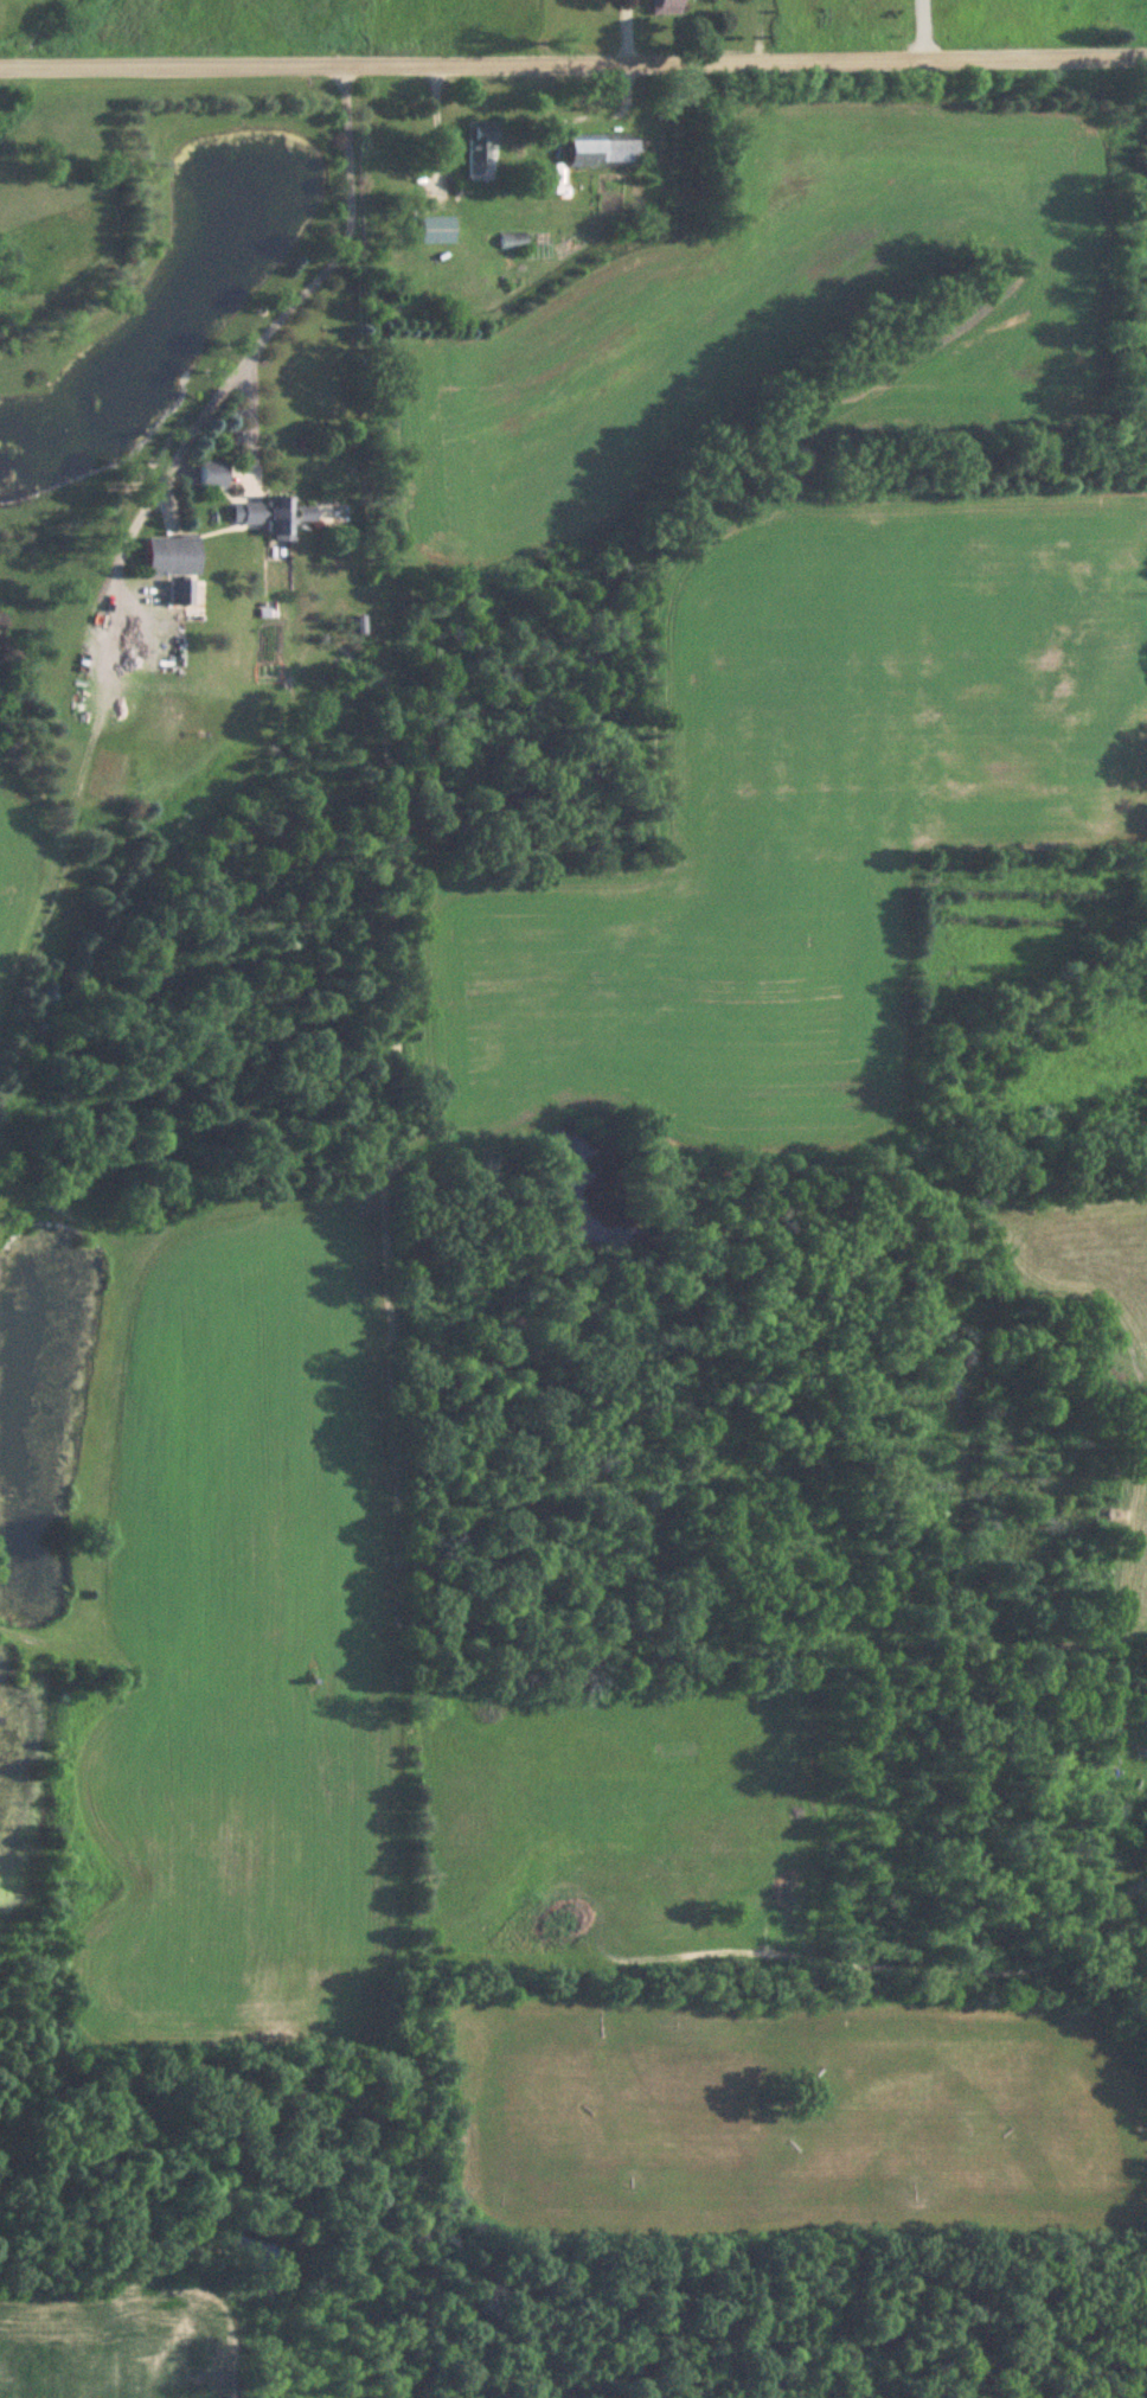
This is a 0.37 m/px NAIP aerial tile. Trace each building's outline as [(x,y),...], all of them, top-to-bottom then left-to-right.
[(652,17),(683,17),(683,0),(652,0),(652,17)] [(467,124),(467,177),(495,177),(495,124),(467,124)] [(639,168),(639,141),(584,141),(584,151),(572,151),(572,167),(639,168)] [(200,488),(229,488),(229,463),(200,463),(200,488)] [(270,526),(270,543),(295,543),(295,524),(318,524),(318,508),(295,508),(295,498),(267,498),(267,505),(233,505),(233,526),(270,526)] [(201,576),(201,539),(148,539),(148,576),(201,576)] [(200,583),(171,583),(171,607),(200,607),(200,583)]
